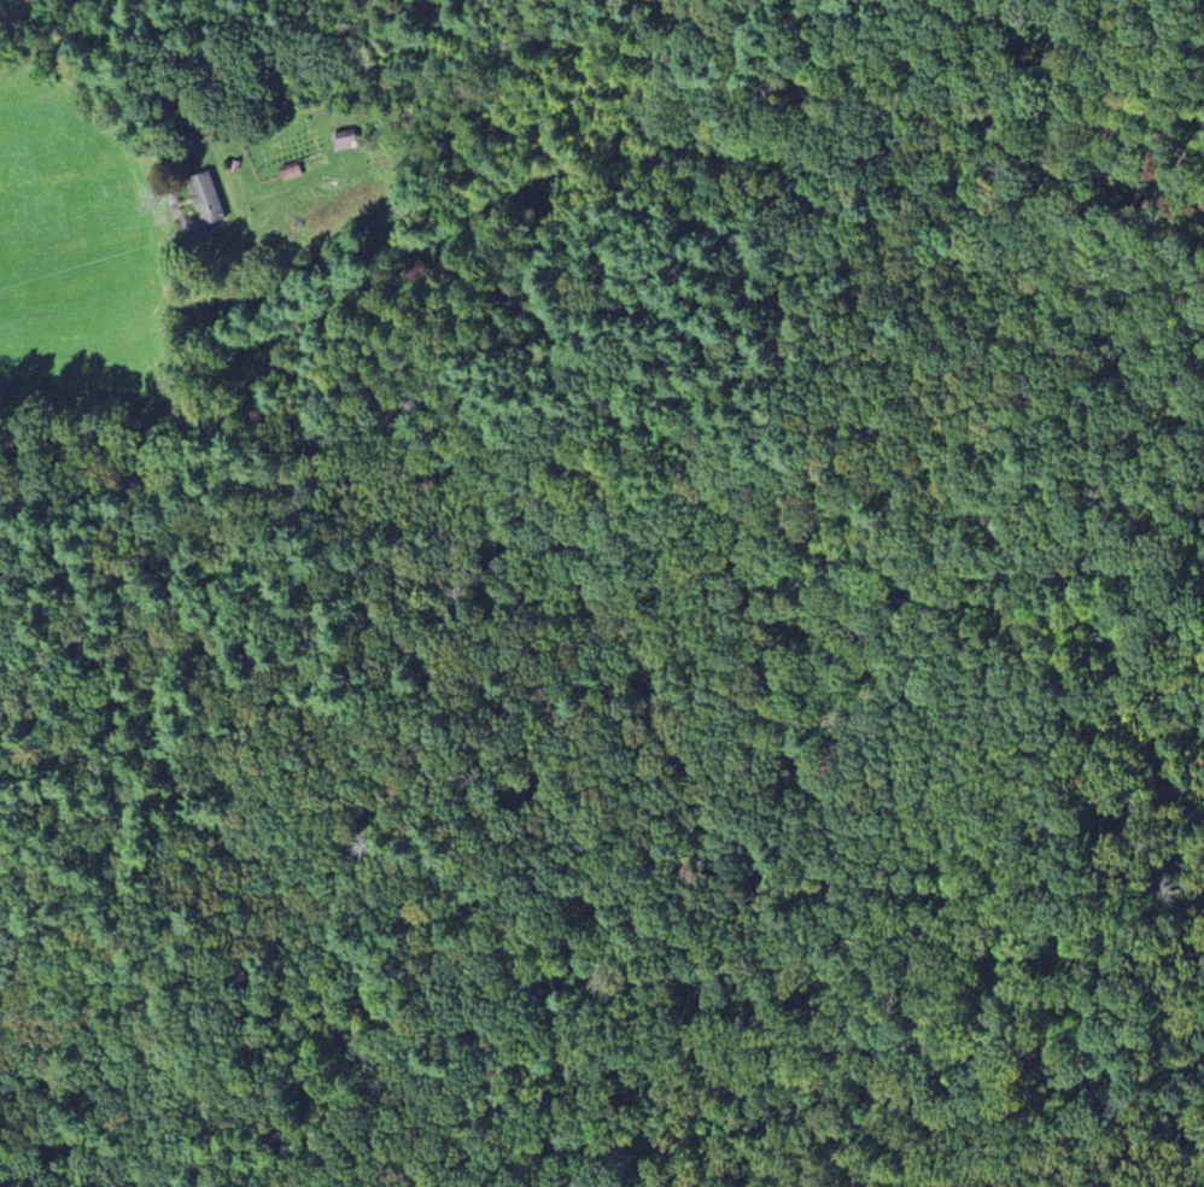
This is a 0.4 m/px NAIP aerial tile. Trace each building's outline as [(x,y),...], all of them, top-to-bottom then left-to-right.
[(210,172),(187,179),(202,227),(225,220),(210,172)]
